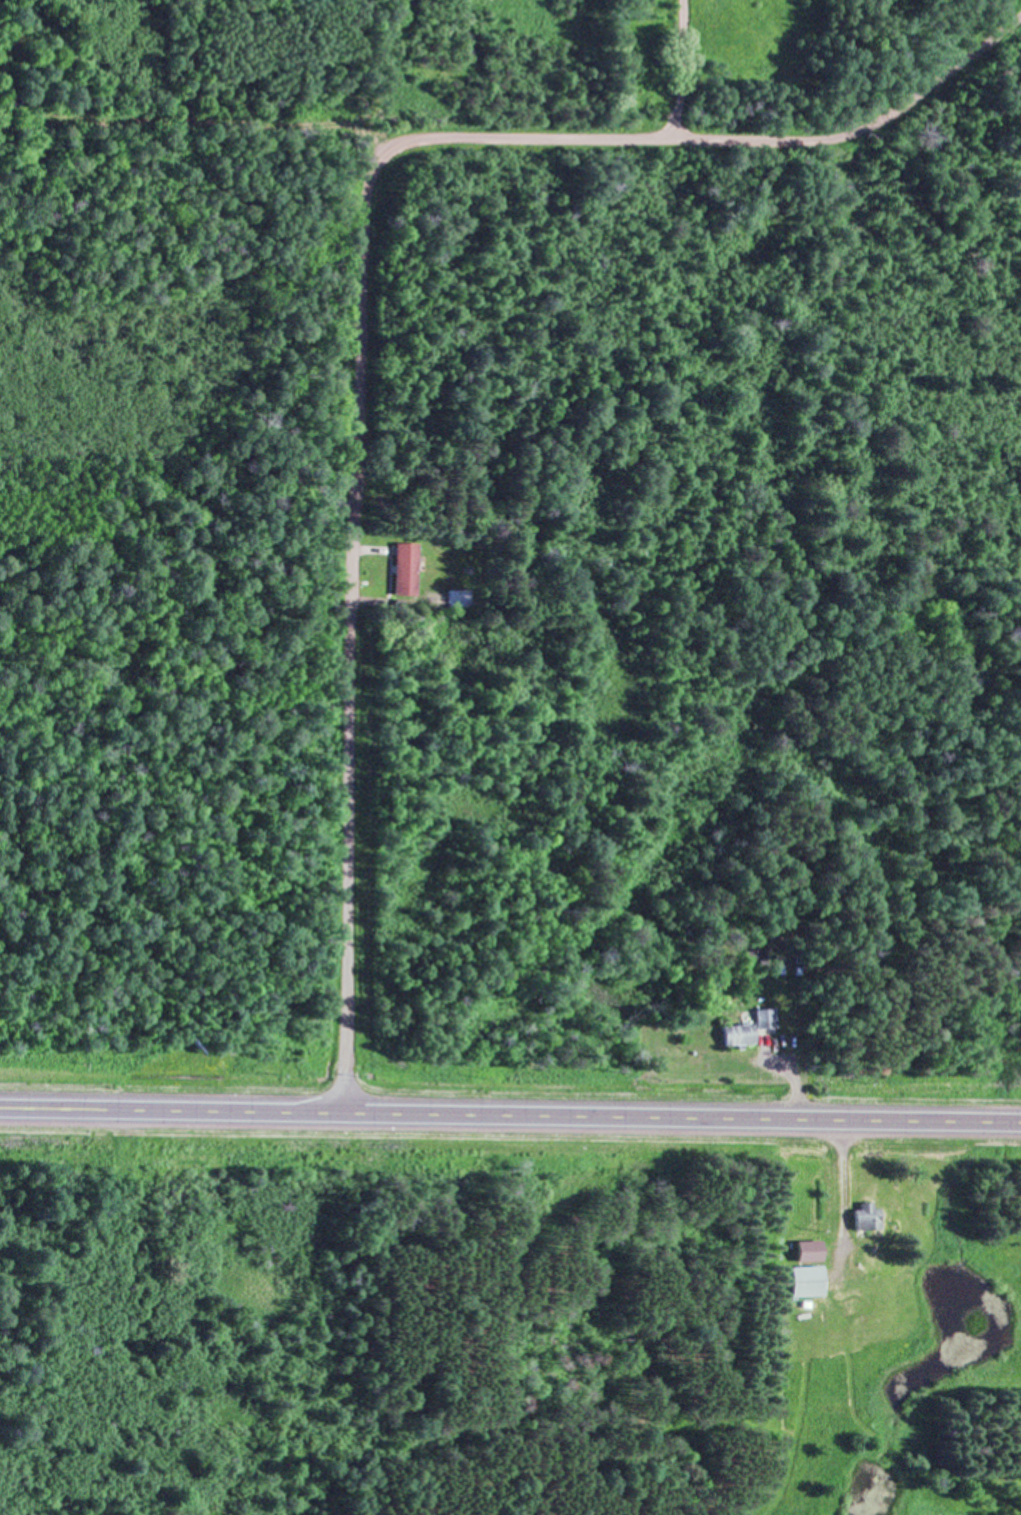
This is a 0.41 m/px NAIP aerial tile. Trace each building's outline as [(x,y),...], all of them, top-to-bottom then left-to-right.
[(394,594),(396,542),(416,543),(414,595),(394,594)] [(472,605),(450,607),(448,590),(471,588),(472,605)] [(724,1046),(722,1025),(755,1022),(754,1009),(774,1008),(775,1026),(754,1028),(755,1043),(724,1046)] [(873,1207),(876,1207),(877,1226),(853,1227),(853,1209),(859,1208),(859,1204),(873,1204),(873,1207)] [(799,1241),(821,1240),(822,1258),(799,1259),(799,1241)] [(821,1294),(790,1295),(789,1266),(820,1265),(821,1294)]
